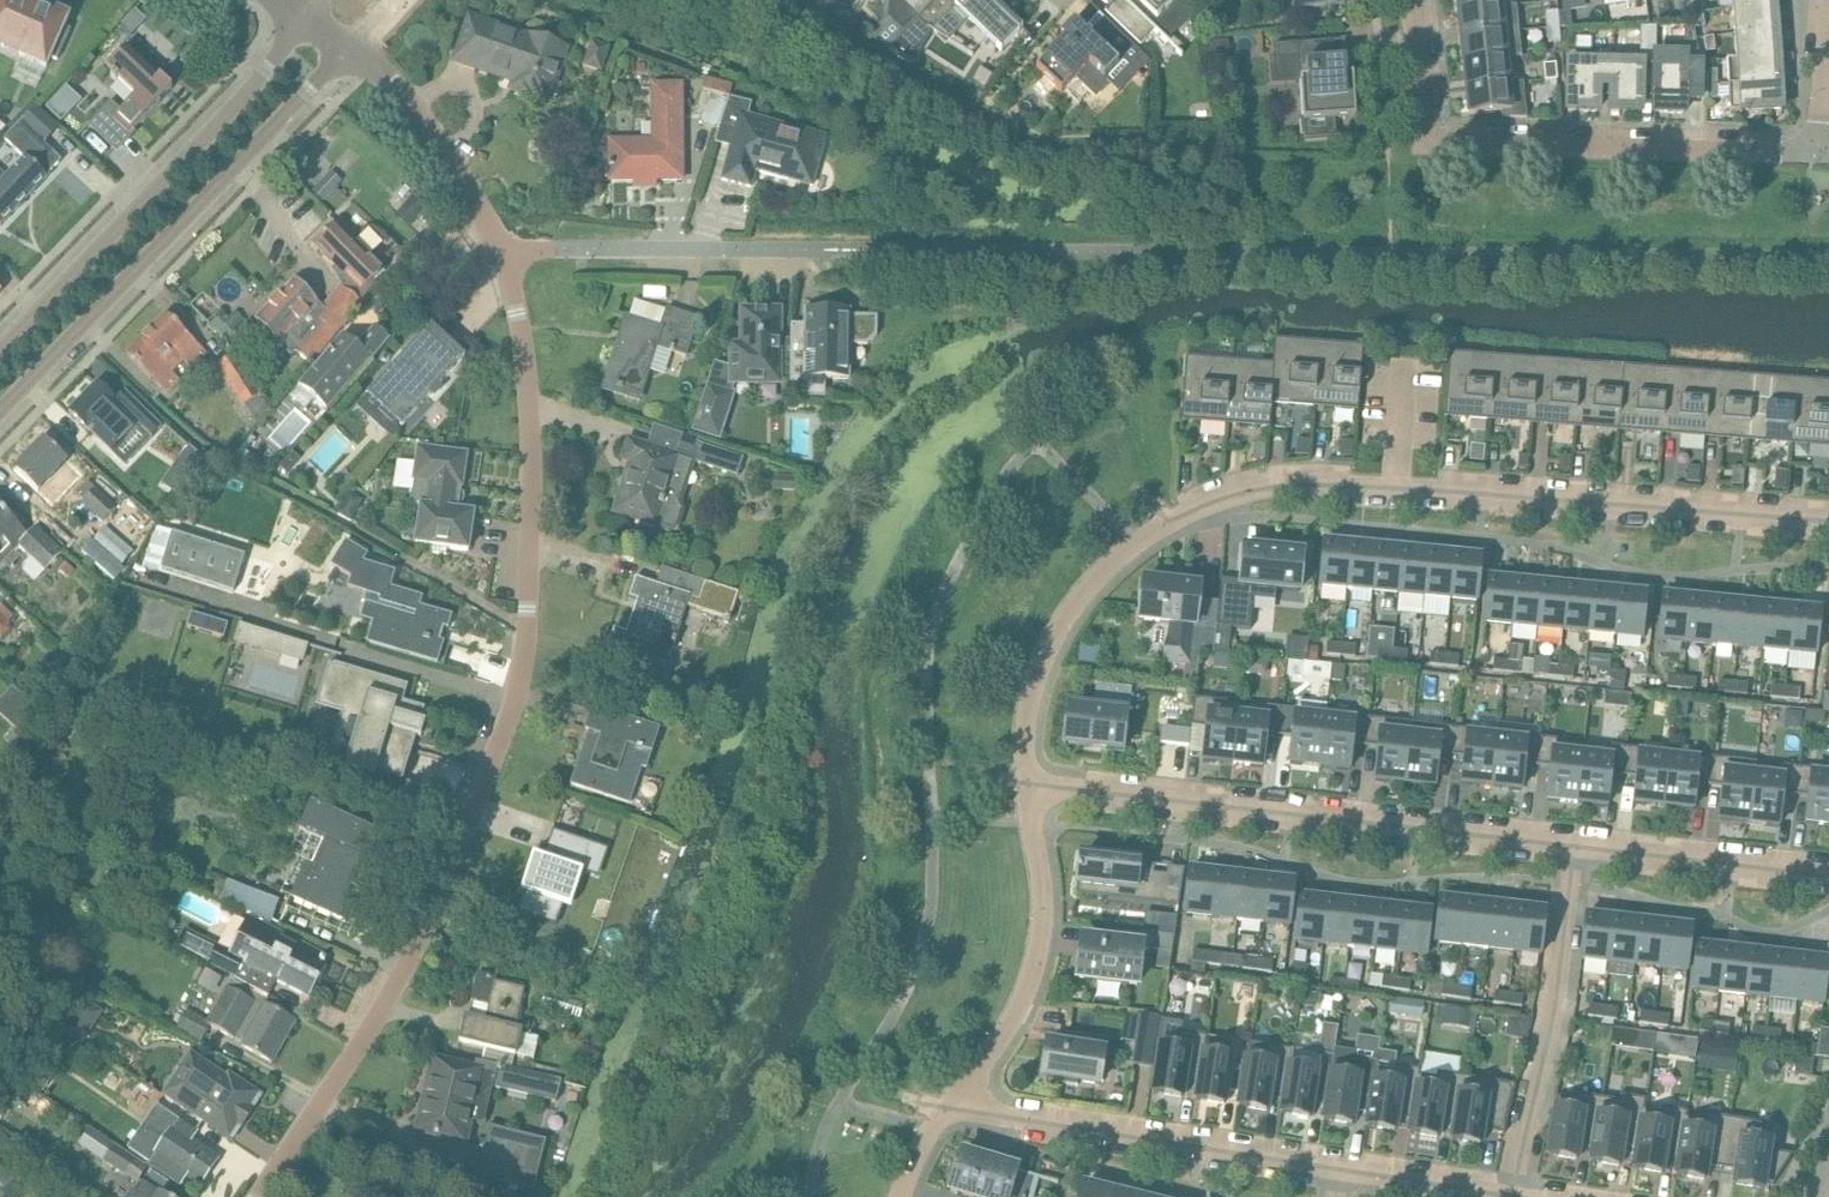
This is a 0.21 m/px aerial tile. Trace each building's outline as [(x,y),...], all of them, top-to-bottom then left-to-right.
[(46,66),(51,57),(57,60),(71,29),(64,26),(68,16),(32,0),(0,0),(0,37),(23,47),(19,54),(46,66)] [(903,33),(888,49),(912,64),(913,63),(912,62),(931,31),(935,33),(946,43),(969,20),(1001,51),(1023,28),(1022,27),(1021,28),(992,0),(986,0),(985,1),(984,0),(961,0),(955,6),(949,0),(934,0),(903,33)] [(903,33),(934,0),(890,0),(888,19),(903,33)] [(1105,12),(1140,46),(1155,31),(1167,43),(1168,41),(1165,38),(1185,17),(1172,4),(1176,0),(1116,0),(1105,12)] [(1293,14),(1309,11),(1345,5),(1344,0),(1291,0),(1293,14)] [(1458,11),(1501,7),(1501,0),(1457,0),(1458,11)] [(1703,12),(1701,0),(1691,0),(1693,14),(1703,12)] [(1732,8),(1774,4),(1773,0),(1731,0),(1732,8)] [(1734,31),(1734,34),(1776,30),(1774,4),(1732,8),(1734,31)] [(1517,5),(1501,7),(1458,11),(1461,37),(1519,31),(1517,5)] [(1559,27),(1558,11),(1546,12),(1547,28),(1559,27)] [(1693,14),(1695,28),(1705,27),(1703,12),(1693,14)] [(122,28),(133,38),(146,24),(136,14),(122,28)] [(510,90),(548,103),(567,49),(529,36),(528,37),(469,17),(454,61),(496,76),(498,71),(515,77),(510,90)] [(1136,76),(1149,61),(1113,26),(1102,38),(1093,29),(1091,30),(1093,31),(1088,36),(1074,23),(1060,37),(1064,40),(1036,69),(1062,93),(1079,75),(1096,92),(1125,62),(1136,73),(1135,75),(1136,76)] [(1559,27),(1547,28),(1549,43),(1561,42),(1559,27)] [(1734,34),(1736,59),(1778,56),(1776,30),(1734,34)] [(1519,31),(1461,37),(1463,62),(1507,58),(1522,56),(1519,31)] [(1704,38),(1706,53),(1715,51),(1713,37),(1704,38)] [(1274,58),(1270,58),(1270,60),(1275,59),(1276,84),(1301,82),(1303,122),(1335,119),(1356,118),(1354,89),(1353,80),(1353,75),(1351,75),(1347,76),(1346,61),(1334,62),(1333,41),(1298,44),(1273,46),(1274,58)] [(592,43),(584,65),(601,71),(609,48),(592,43)] [(1228,56),(1227,49),(1227,43),(1209,44),(1210,58),(1228,56)] [(126,47),(106,67),(113,74),(111,76),(116,81),(119,79),(135,95),(117,114),(111,107),(94,124),(117,147),(172,89),(161,78),(158,80),(127,50),(128,49),(126,47)] [(1655,98),(1654,113),(1684,113),(1684,99),(1700,99),(1700,66),(1685,65),(1685,56),(1656,55),(1655,65),(1656,65),(1656,98),(1655,98)] [(1729,85),(1779,82),(1780,82),(1778,56),(1777,56),(1736,59),(1727,60),(1729,84),(1729,85)] [(1507,58),(1463,62),(1466,88),(1509,84),(1507,58)] [(1569,62),(1568,110),(1598,111),(1598,97),(1611,97),(1612,97),(1614,64),(1569,62)] [(1557,79),(1556,63),(1544,65),(1545,80),(1557,79)] [(1611,97),(1611,112),(1641,112),(1641,98),(1655,98),(1656,98),(1656,65),(1655,65),(1614,64),(1612,97),(1611,97)] [(1707,85),(1717,85),(1717,70),(1707,70),(1707,85)] [(699,123),(716,127),(725,96),(730,97),(733,85),(705,78),(702,89),(697,108),(703,109),(699,123)] [(1509,84),(1466,88),(1469,115),(1502,111),(1502,118),(1527,119),(1523,82),(1509,84)] [(1780,82),(1779,82),(1729,85),(1730,112),(1739,111),(1740,115),(1741,115),(1741,111),(1780,110),(1780,114),(1781,114),(1780,82)] [(66,85),(48,104),(63,118),(81,100),(66,85)] [(610,141),(610,148),(610,180),(648,180),(648,186),(656,186),(656,180),(682,179),(681,85),(653,85),(653,141),(610,141)] [(1707,85),(1707,99),(1716,99),(1717,85),(1707,85)] [(717,140),(732,145),(722,179),(750,187),(755,171),(810,187),(823,142),(776,129),(778,124),(748,116),(752,103),(730,97),(725,96),(716,127),(720,129),(717,140)] [(58,128),(35,106),(20,122),(43,144),(58,128)] [(43,143),(43,144),(20,122),(4,139),(24,159),(6,178),(0,172),(0,226),(42,182),(47,177),(46,177),(62,160),(43,143)] [(416,194),(395,215),(408,228),(417,219),(421,222),(432,211),(416,194)] [(324,236),(315,245),(362,293),(384,271),(337,223),(330,230),(328,228),(322,235),(324,236)] [(311,364),(362,303),(341,286),(323,308),(318,302),(295,278),(255,318),(292,355),(296,351),(311,364)] [(661,327),(626,316),(604,382),(641,394),(656,346),(688,356),(699,319),(667,308),(661,327)] [(850,314),(850,311),(804,310),(804,324),(791,324),(790,384),(803,398),(825,398),(825,379),(849,379),(850,345),(867,345),(877,336),(877,316),(856,316),(849,316),(850,314)] [(715,362),(693,432),(694,433),(695,431),(707,435),(713,417),(726,421),(734,393),(731,392),(734,383),(779,383),(779,311),(742,311),(742,346),(732,346),(732,369),(716,364),(716,363),(715,362)] [(126,355),(166,393),(179,380),(171,372),(183,359),(191,367),(206,352),(166,314),(126,355)] [(430,323),(417,338),(368,391),(404,424),(466,356),(430,323)] [(388,339),(376,328),(358,348),(344,336),(301,386),(326,408),(369,359),(370,360),(388,339)] [(1227,421),(1267,425),(1267,428),(1268,428),(1275,340),(1274,339),(1272,366),(1231,363),(1231,360),(1230,360),(1225,424),(1226,424),(1227,421)] [(1268,428),(1270,428),(1272,401),(1313,404),(1313,407),(1314,407),(1318,343),(1317,343),(1317,346),(1276,343),(1276,340),(1275,340),(1268,428)] [(1361,346),(1360,349),(1319,346),(1320,343),(1318,343),(1314,407),(1315,407),(1315,404),(1356,407),(1356,411),(1358,411),(1363,346),(1361,346)] [(1449,353),(1444,417),(1447,418),(1447,415),(1488,418),(1488,421),(1489,421),(1494,357),(1493,357),(1492,360),(1451,356),(1452,353),(1450,353),(1449,353)] [(271,411),(236,354),(218,366),(226,381),(242,406),(245,405),(258,425),(271,411)] [(1186,357),(1181,421),(1183,421),(1183,418),(1224,421),(1224,424),(1225,424),(1230,360),(1229,360),(1229,363),(1188,360),(1188,357),(1186,357)] [(1489,421),(1490,421),(1490,418),(1531,421),(1531,424),(1532,424),(1537,360),(1536,360),(1535,363),(1495,360),(1495,357),(1494,357),(1489,421)] [(1533,421),(1574,424),(1574,428),(1575,428),(1580,363),(1579,363),(1579,366),(1538,363),(1538,360),(1537,360),(1532,424),(1533,424),(1533,421)] [(1581,363),(1580,363),(1575,428),(1576,428),(1576,425),(1617,428),(1617,431),(1618,431),(1623,367),(1622,367),(1622,370),(1581,367),(1581,363)] [(1619,428),(1660,431),(1660,434),(1661,434),(1666,370),(1665,370),(1665,373),(1624,370),(1624,367),(1623,367),(1618,431),(1619,431),(1619,428)] [(1667,370),(1666,370),(1661,434),(1662,434),(1662,431),(1703,435),(1703,438),(1704,438),(1709,374),(1708,373),(1708,376),(1667,373),(1667,370)] [(1705,435),(1746,438),(1746,441),(1747,441),(1752,377),(1751,377),(1751,380),(1710,377),(1710,374),(1709,374),(1704,438),(1705,438),(1705,435)] [(1754,377),(1752,377),(1747,441),(1748,441),(1749,438),(1790,441),(1789,444),(1790,445),(1796,380),(1795,380),(1794,383),(1753,380),(1754,377)] [(1828,444),(1828,386),(1796,383),(1797,380),(1796,380),(1790,445),(1792,445),(1792,442),(1828,444)] [(125,390),(115,401),(97,384),(70,412),(98,438),(111,451),(137,425),(150,438),(162,426),(125,390)] [(44,439),(15,469),(38,491),(54,473),(69,487),(81,475),(66,461),(44,439)] [(1309,441),(1297,439),(1296,455),(1308,456),(1309,441)] [(1640,440),(1639,459),(1658,460),(1659,441),(1640,440)] [(665,500),(664,499),(677,457),(628,441),(622,459),(631,462),(614,512),(655,525),(670,530),(675,527),(681,510),(678,504),(665,500)] [(1353,442),(1342,441),(1340,456),(1352,457),(1353,442)] [(743,458),(724,452),(697,443),(691,461),(737,476),(743,458)] [(1266,444),(1254,444),(1253,458),(1265,459),(1266,444)] [(421,505),(416,542),(430,544),(429,552),(445,554),(447,547),(468,550),(473,513),(457,511),(466,454),(418,446),(410,503),(421,505)] [(1472,446),(1470,460),(1483,461),(1484,447),(1472,446)] [(1221,456),(1209,455),(1208,470),(1220,471),(1221,456)] [(1527,468),(1528,456),(1519,455),(1518,467),(1527,468)] [(1570,472),(1571,457),(1559,456),(1558,471),(1570,472)] [(1699,483),(1700,468),(1688,467),(1686,482),(1699,483)] [(1743,486),(1744,471),(1732,470),(1731,485),(1743,486)] [(1786,490),(1788,473),(1776,472),(1774,489),(1786,490)] [(794,488),(794,477),(774,477),(774,488),(794,488)] [(1819,479),(1818,492),(1828,493),(1828,489),(1828,480),(1819,479)] [(95,488),(81,502),(102,522),(115,508),(95,488)] [(350,492),(339,511),(351,519),(362,500),(350,492)] [(20,545),(45,570),(62,552),(36,526),(27,535),(0,509),(0,566),(20,545)] [(172,532),(162,563),(161,568),(234,592),(245,555),(172,532)] [(373,622),(367,642),(438,664),(452,615),(420,606),(423,597),(391,587),(396,572),(364,562),(368,554),(346,540),(331,565),(351,578),(348,587),(367,593),(359,618),(373,622)] [(1346,589),(1351,545),(1324,542),(1320,587),(1346,589)] [(1377,547),(1351,545),(1346,589),(1372,592),(1377,547)] [(1398,594),(1403,550),(1377,547),(1372,592),(1398,594)] [(1263,550),(1263,551),(1245,549),(1244,561),(1242,581),(1221,579),(1218,606),(1217,626),(1214,652),(1229,654),(1232,628),(1251,630),(1254,598),(1276,600),(1277,590),(1299,592),(1303,554),(1263,550)] [(1429,552),(1403,550),(1398,594),(1425,597),(1429,552)] [(1451,599),(1455,555),(1429,552),(1425,597),(1451,599)] [(1481,557),(1455,555),(1451,599),(1477,602),(1481,557)] [(730,620),(739,593),(699,580),(694,597),(636,578),(630,596),(638,599),(627,633),(615,629),(605,658),(662,677),(686,606),(730,620)] [(1511,626),(1516,582),(1489,579),(1485,623),(1511,626)] [(1200,651),(1214,652),(1217,626),(1218,606),(1216,606),(1217,604),(1199,602),(1200,588),(1143,582),(1139,620),(1170,623),(1168,639),(1165,661),(1185,663),(1183,682),(1196,683),(1200,651)] [(1542,584),(1516,582),(1511,626),(1537,628),(1542,584)] [(1563,631),(1568,587),(1542,584),(1537,628),(1563,631)] [(1594,589),(1568,587),(1563,631),(1589,634),(1594,589)] [(1615,636),(1620,592),(1594,589),(1589,634),(1615,636)] [(1646,594),(1620,592),(1615,636),(1642,639),(1646,594)] [(1659,640),(1685,643),(1690,598),(1663,596),(1659,640)] [(1716,601),(1690,598),(1685,643),(1711,645),(1716,601)] [(1711,645),(1737,648),(1742,604),(1716,601),(1711,645)] [(1768,606),(1742,604),(1737,648),(1763,650),(1768,606)] [(1763,650),(1789,653),(1794,609),(1768,606),(1763,650)] [(1820,611),(1794,609),(1789,653),(1816,656),(1820,611)] [(10,621),(0,611),(0,638),(2,638),(11,630),(10,621)] [(191,612),(187,626),(224,638),(228,623),(191,612)] [(235,645),(236,643),(280,657),(285,640),(239,626),(234,644),(235,645)] [(1285,658),(1308,660),(1309,646),(1310,637),(1287,635),(1285,658)] [(1341,644),(1327,643),(1326,655),(1340,656),(1341,644)] [(1355,657),(1356,645),(1341,644),(1340,656),(1355,657)] [(1309,646),(1308,660),(1316,661),(1317,647),(1309,646)] [(1377,660),(1392,661),(1393,649),(1379,648),(1377,660)] [(1545,664),(1544,676),(1559,677),(1560,665),(1561,650),(1546,648),(1544,664),(1545,664)] [(1393,649),(1392,661),(1406,662),(1408,650),(1393,649)] [(1429,665),(1444,666),(1445,654),(1430,653),(1429,665)] [(1444,666),(1458,667),(1459,656),(1445,654),(1444,666)] [(1266,673),(1267,660),(1247,658),(1246,671),(1266,673)] [(1507,672),(1508,660),(1494,659),(1493,671),(1507,672)] [(1523,662),(1508,660),(1507,672),(1522,674),(1523,662)] [(1288,661),(1286,677),(1301,678),(1301,676),(1303,662),(1288,661)] [(407,687),(334,665),(333,667),(328,666),(327,669),(332,670),(322,703),(349,711),(348,717),(359,721),(346,766),(402,783),(416,739),(420,740),(421,738),(419,737),(423,726),(425,726),(425,724),(420,723),(424,710),(397,701),(401,687),(407,689),(407,687)] [(1331,679),(1343,680),(1344,666),(1333,665),(1331,679)] [(1559,677),(1573,679),(1574,667),(1560,665),(1559,677)] [(1596,681),(1611,683),(1612,671),(1597,669),(1596,681)] [(1626,672),(1612,671),(1611,683),(1625,684),(1626,672)] [(1666,688),(1681,689),(1682,677),(1667,676),(1666,688)] [(1682,677),(1681,689),(1695,691),(1696,678),(1682,677)] [(1718,692),(1733,694),(1734,682),(1719,681),(1718,692)] [(1734,682),(1733,694),(1747,695),(1748,684),(1734,682)] [(1505,683),(1503,699),(1519,701),(1521,684),(1505,683)] [(1124,689),(1132,690),(1132,688),(1097,684),(1096,685),(1104,686),(1101,710),(1073,707),(1069,745),(1122,751),(1126,713),(1122,713),(1124,689)] [(1770,698),(1785,699),(1786,687),(1771,686),(1770,698)] [(1799,689),(1786,687),(1785,699),(1798,700),(1799,689)] [(674,697),(671,707),(670,713),(685,717),(688,708),(691,709),(692,702),(674,697)] [(1203,760),(1234,764),(1240,715),(1241,703),(1194,698),(1191,726),(1207,728),(1204,753),(1203,760)] [(1678,700),(1676,718),(1688,719),(1690,701),(1678,700)] [(1283,708),(1280,736),(1293,737),(1290,763),(1319,766),(1324,717),(1326,704),(1299,701),(1298,710),(1283,708)] [(1267,734),(1280,736),(1283,708),(1267,706),(1265,718),(1240,715),(1234,764),(1263,767),(1267,734)] [(658,731),(657,731),(593,710),(586,730),(594,733),(589,746),(585,745),(572,784),(625,802),(636,767),(645,770),(658,731)] [(1785,710),(1784,728),(1801,730),(1803,712),(1785,710)] [(1352,744),(1366,746),(1369,718),(1353,716),(1352,720),(1324,717),(1319,766),(1349,770),(1352,744)] [(1458,717),(1456,728),(1463,729),(1464,718),(1458,717)] [(1375,780),(1406,783),(1413,723),(1369,718),(1366,746),(1379,747),(1375,780)] [(1413,723),(1406,783),(1435,786),(1438,754),(1451,756),(1455,728),(1413,723)] [(1462,783),(1492,786),(1497,737),(1470,734),(1471,730),(1463,729),(1456,728),(1455,728),(1451,756),(1465,757),(1462,783)] [(1189,745),(1189,744),(1184,743),(1185,731),(1163,729),(1162,741),(1160,741),(1160,742),(1189,745)] [(1524,764),(1538,765),(1541,738),(1525,736),(1524,740),(1497,737),(1492,786),(1521,790),(1524,764)] [(1538,765),(1551,767),(1547,800),(1577,803),(1583,755),(1556,751),(1557,740),(1541,738),(1538,765)] [(1610,774),(1623,775),(1627,748),(1611,746),(1609,757),(1583,755),(1577,803),(1607,807),(1610,774)] [(1643,750),(1627,748),(1623,775),(1636,777),(1634,802),(1663,806),(1670,757),(1642,754),(1643,750)] [(1696,785),(1709,786),(1713,758),(1682,754),(1681,758),(1670,757),(1663,806),(1693,810),(1696,785)] [(1713,758),(1709,786),(1723,788),(1719,820),(1749,823),(1755,774),(1756,763),(1713,758)] [(1755,774),(1749,823),(1779,826),(1782,794),(1796,795),(1799,767),(1783,766),(1781,777),(1755,774)] [(1828,825),(1828,775),(1814,774),(1815,769),(1799,767),(1796,795),(1809,797),(1806,822),(1828,825)] [(290,897),(346,922),(354,903),(345,899),(363,856),(373,860),(383,836),(310,804),(299,828),(324,839),(312,865),(305,862),(290,897)] [(556,926),(564,905),(571,907),(583,872),(581,872),(591,843),(553,830),(543,858),(534,855),(522,890),(524,891),(517,912),(556,926)] [(1110,861),(1082,858),(1081,870),(1078,869),(1078,874),(1080,874),(1078,895),(1103,898),(1104,888),(1163,895),(1162,905),(1179,907),(1183,877),(1154,874),(1155,866),(1118,862),(1118,863),(1110,862),(1110,861)] [(1184,914),(1210,917),(1216,873),(1189,870),(1184,914)] [(130,873),(123,889),(135,895),(143,878),(130,873)] [(1210,917),(1237,920),(1242,876),(1216,873),(1210,917)] [(1237,920),(1263,923),(1268,879),(1242,876),(1237,920)] [(1295,882),(1268,879),(1263,923),(1290,926),(1295,882)] [(227,882),(221,902),(273,918),(279,899),(227,882)] [(1295,941),(1321,944),(1326,900),(1300,897),(1295,941)] [(1435,943),(1461,946),(1466,902),(1440,899),(1435,943)] [(1321,944),(1348,947),(1353,903),(1326,900),(1321,944)] [(1461,946),(1488,949),(1493,905),(1466,902),(1461,946)] [(1348,947),(1374,950),(1379,906),(1353,903),(1348,947)] [(1488,949),(1514,952),(1519,908),(1493,905),(1488,949)] [(1374,950),(1400,953),(1405,909),(1379,906),(1374,950)] [(1546,911),(1519,908),(1514,952),(1541,955),(1546,911)] [(1405,909),(1400,953),(1426,956),(1431,912),(1405,909)] [(1153,933),(1174,936),(1176,917),(1155,914),(1153,933)] [(1581,960),(1608,963),(1613,919),(1586,916),(1581,960)] [(1608,963),(1634,966),(1639,922),(1613,919),(1608,963)] [(208,939),(199,957),(236,976),(244,962),(278,979),(310,995),(312,989),(311,989),(326,959),(249,920),(233,952),(208,939)] [(1634,966),(1660,969),(1665,925),(1639,922),(1634,966)] [(1687,972),(1692,928),(1665,925),(1660,969),(1687,972)] [(1139,950),(1141,950),(1140,952),(1172,955),(1174,938),(1141,935),(1139,947),(1139,950)] [(1139,950),(1083,943),(1079,982),(1136,988),(1140,952),(1141,950),(1139,950)] [(1692,990),(1718,993),(1723,949),(1697,946),(1692,990)] [(1718,993),(1744,996),(1749,952),(1723,949),(1718,993)] [(1191,962),(1205,964),(1206,952),(1193,950),(1191,962)] [(1222,954),(1206,952),(1205,964),(1220,966),(1222,954)] [(1744,996),(1771,999),(1776,955),(1749,952),(1744,996)] [(1771,999),(1797,1002),(1802,958),(1776,955),(1771,999)] [(1243,969),(1257,971),(1259,959),(1244,957),(1243,969)] [(1797,1002),(1823,1005),(1827,974),(1828,961),(1826,961),(1802,958),(1797,1002)] [(1272,973),(1273,961),(1259,959),(1257,971),(1272,973)] [(1293,964),(1291,975),(1306,977),(1307,966),(1293,964)] [(523,1030),(516,1028),(526,985),(478,974),(471,1002),(489,1006),(485,1020),(465,1016),(458,1042),(488,1049),(489,1044),(516,1050),(515,1056),(534,1061),(539,1039),(522,1035),(523,1030)] [(1381,988),(1396,990),(1397,978),(1382,976),(1381,988)] [(1329,990),(1342,992),(1344,980),(1330,978),(1329,990)] [(1409,992),(1411,980),(1397,978),(1396,990),(1409,992)] [(1357,994),(1357,993),(1359,982),(1344,980),(1342,992),(1357,994)] [(1276,983),(1262,981),(1260,995),(1274,997),(1276,983)] [(1442,996),(1455,998),(1457,986),(1443,984),(1442,996)] [(1472,988),(1457,986),(1455,998),(1471,1000),(1472,988)] [(236,1036),(244,1040),(241,1046),(272,1063),(295,1020),(265,1003),(262,1007),(227,987),(207,1023),(187,1012),(179,1027),(202,1039),(210,1026),(234,1039),(236,1036)] [(1303,991),(1300,1006),(1316,1008),(1318,994),(1303,991)] [(1493,1003),(1508,1005),(1509,993),(1495,991),(1493,1003)] [(1522,1007),(1524,995),(1509,993),(1508,1005),(1522,1007)] [(1424,1003),(1391,999),(1389,1012),(1422,1017),(1424,1003)] [(102,1011),(88,1002),(87,1001),(67,1032),(82,1042),(102,1011)] [(1588,1016),(1601,1018),(1603,1006),(1589,1004),(1588,1016)] [(1601,1018),(1602,1018),(1616,1020),(1618,1008),(1603,1006),(1601,1018)] [(1449,1008),(1447,1023),(1470,1026),(1472,1012),(1449,1008)] [(1639,1023),(1654,1025),(1655,1014),(1641,1011),(1639,1023)] [(1153,1068),(1161,1017),(1137,1014),(1137,1016),(1140,1016),(1132,1065),(1153,1068)] [(1655,1014),(1654,1025),(1668,1027),(1669,1016),(1655,1014)] [(1525,1041),(1530,1021),(1510,1016),(1504,1036),(1525,1041)] [(1700,1032),(1713,1033),(1715,1022),(1702,1020),(1700,1032)] [(1730,1024),(1715,1022),(1713,1033),(1729,1035),(1730,1024)] [(1611,1041),(1612,1029),(1592,1027),(1591,1038),(1611,1041)] [(1751,1039),(1766,1041),(1767,1029),(1753,1027),(1751,1039)] [(1766,1041),(1780,1042),(1782,1031),(1767,1029),(1766,1041)] [(1196,1100),(1197,1100),(1207,1036),(1182,1032),(1179,1051),(1160,1048),(1153,1093),(1182,1098),(1185,1084),(1198,1086),(1196,1100)] [(1641,1032),(1638,1050),(1653,1052),(1655,1034),(1641,1032)] [(1042,1075),(1064,1079),(1063,1083),(1078,1086),(1078,1081),(1099,1084),(1104,1053),(1097,1051),(1099,1039),(1065,1034),(1065,1036),(1067,1036),(1066,1047),(1047,1044),(1042,1075)] [(1672,1036),(1655,1034),(1653,1052),(1652,1053),(1669,1056),(1672,1036)] [(1208,1036),(1207,1036),(1197,1100),(1225,1104),(1232,1059),(1205,1055),(1208,1036)] [(1241,1093),(1238,1107),(1268,1111),(1270,1097),(1283,1099),(1281,1113),(1282,1113),(1292,1049),(1250,1043),(1247,1061),(1246,1061),(1243,1075),(1241,1093)] [(1804,1043),(1802,1055),(1817,1057),(1819,1045),(1804,1043)] [(1736,1072),(1739,1047),(1701,1044),(1699,1068),(1736,1072)] [(1369,1112),(1375,1068),(1377,1061),(1353,1057),(1354,1051),(1335,1048),(1334,1056),(1326,1106),(1324,1120),(1353,1125),(1355,1110),(1369,1112)] [(1292,1049),(1282,1113),(1310,1118),(1312,1104),(1326,1106),(1334,1056),(1292,1049)] [(232,1139),(250,1112),(261,1095),(229,1074),(227,1077),(191,1053),(164,1094),(232,1139)] [(1424,1053),(1422,1070),(1459,1074),(1461,1057),(1424,1053)] [(434,1060),(421,1114),(417,1131),(465,1142),(473,1107),(472,1107),(478,1079),(494,1082),(493,1088),(556,1103),(561,1081),(475,1061),(473,1069),(458,1066),(458,1067),(436,1062),(437,1060),(434,1060)] [(1420,1069),(1395,1065),(1394,1071),(1375,1068),(1369,1112),(1366,1127),(1396,1131),(1398,1117),(1411,1119),(1409,1133),(1410,1134),(1420,1069)] [(29,1081),(37,1087),(45,1075),(37,1069),(29,1081)] [(1421,1069),(1420,1069),(1410,1134),(1438,1138),(1440,1124),(1454,1126),(1452,1140),(1463,1076),(1438,1072),(1437,1078),(1420,1075),(1421,1069)] [(1232,1091),(1241,1093),(1243,1075),(1235,1073),(1232,1091)] [(1516,1084),(1463,1076),(1452,1140),(1481,1145),(1483,1130),(1504,1134),(1516,1084)] [(31,1095),(16,1085),(7,1099),(21,1109),(31,1095)] [(1601,1098),(1577,1094),(1576,1100),(1557,1097),(1548,1155),(1577,1160),(1579,1146),(1593,1148),(1601,1098)] [(1619,1101),(1601,1098),(1593,1148),(1591,1162),(1620,1166),(1622,1152),(1636,1154),(1633,1169),(1634,1169),(1645,1099),(1620,1095),(1619,1101)] [(1676,1175),(1677,1175),(1687,1111),(1662,1107),(1661,1113),(1644,1110),(1646,1099),(1645,1099),(1634,1169),(1662,1173),(1665,1159),(1678,1161),(1676,1175)] [(156,1105),(127,1148),(181,1184),(186,1175),(201,1185),(218,1159),(190,1141),(197,1132),(156,1105)] [(1688,1111),(1687,1111),(1677,1175),(1705,1180),(1707,1166),(1722,1168),(1730,1118),(1705,1114),(1703,1120),(1687,1117),(1688,1111)] [(1734,1184),(1764,1189),(1765,1183),(1774,1184),(1792,1155),(1770,1151),(1773,1131),(1754,1127),(1755,1122),(1730,1118),(1722,1168),(1737,1170),(1734,1184)] [(490,1126),(478,1174),(477,1176),(534,1190),(546,1140),(490,1126)] [(0,1130),(0,1155),(13,1141),(0,1130)] [(113,1146),(104,1160),(137,1182),(146,1168),(113,1146)] [(1037,1177),(962,1154),(951,1191),(971,1196),(1031,1196),(1037,1177)] [(129,1196),(167,1196),(161,1192),(160,1193),(144,1182),(136,1193),(133,1191),(129,1196)] [(4,1195),(6,1196),(22,1196),(24,1194),(14,1184),(4,1195)] [(1110,1193),(1084,1186),(1081,1196),(1109,1196),(1110,1193)]
